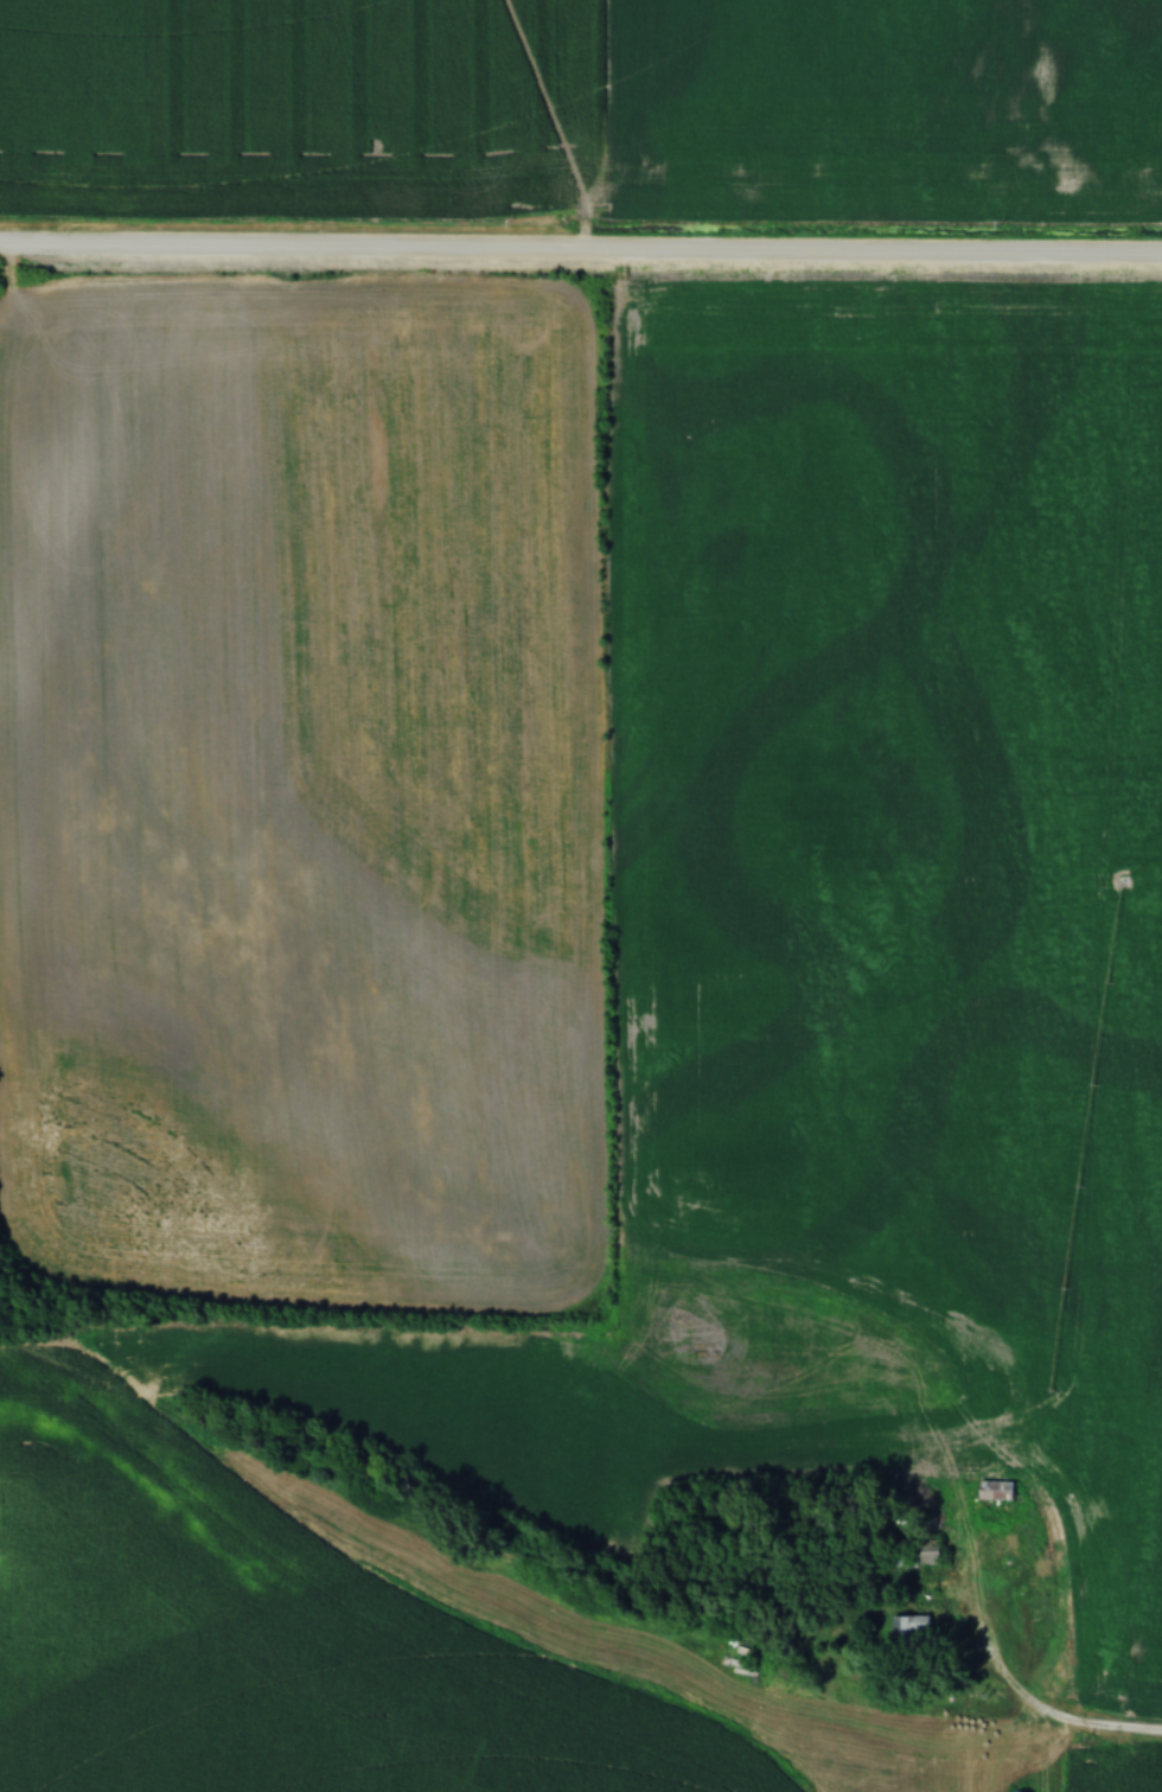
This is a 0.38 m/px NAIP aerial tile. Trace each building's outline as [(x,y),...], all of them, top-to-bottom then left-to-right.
[(1003,1500),(1003,1487),(981,1487),(981,1500),(1003,1500)] [(946,1540),(899,1540),(899,1564),(946,1564),(946,1540)] [(931,1617),(894,1617),(894,1647),(931,1647),(931,1617)]
